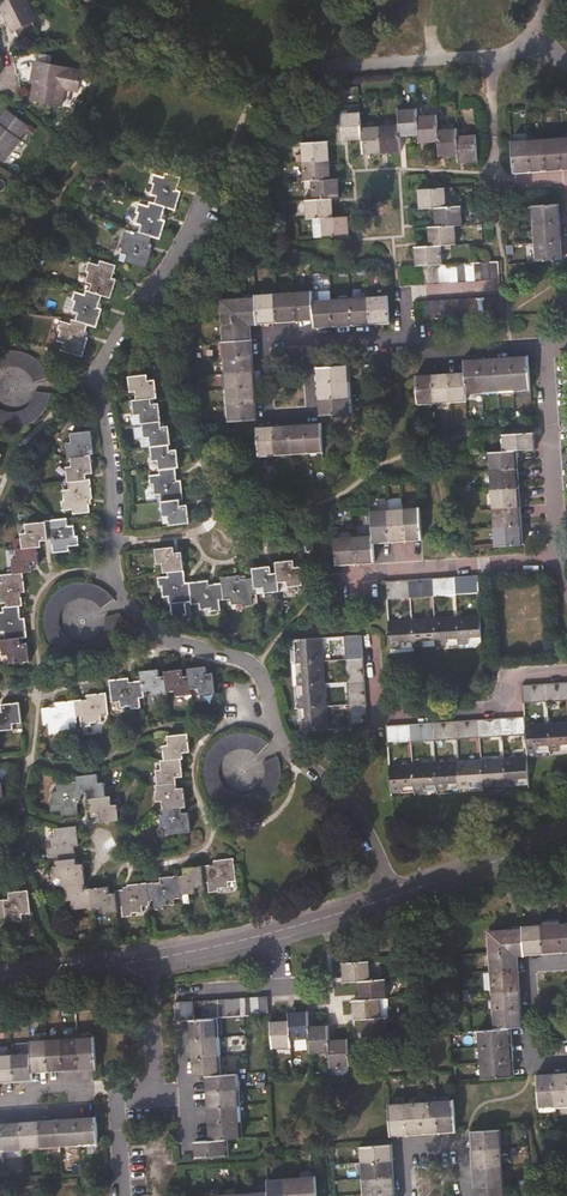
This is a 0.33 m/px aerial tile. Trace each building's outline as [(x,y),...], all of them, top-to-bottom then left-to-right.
[(26,0),(4,0),(0,2),(0,9),(12,32),(16,30),(20,39),(36,30),(33,21),(36,20),(26,0)] [(82,72),(34,62),(32,74),(36,74),(31,100),(61,106),(66,86),(78,89),(82,72)] [(399,125),(400,137),(419,136),(418,117),(418,109),(398,110),(399,125)] [(6,111),(0,119),(0,160),(4,163),(20,141),(19,139),(27,127),(6,111)] [(343,140),(362,139),(361,128),(360,113),(341,114),(343,140)] [(437,115),(418,117),(419,136),(420,143),(439,141),(438,130),(437,115)] [(399,125),(380,127),(381,153),(400,152),(400,137),(399,125)] [(361,128),(362,139),(363,155),(381,153),(380,127),(361,128)] [(457,129),(438,130),(439,141),(440,156),(458,155),(457,136),(457,129)] [(476,135),(457,136),(458,155),(459,163),(477,162),(476,135)] [(543,141),(545,168),(561,167),(559,140),(543,141)] [(528,142),(530,169),(545,168),(543,141),(528,142)] [(302,163),(328,161),(327,142),(301,144),(302,163)] [(530,169),(528,142),(512,143),(514,170),(530,169)] [(304,181),(311,181),(330,180),(328,161),(302,163),(304,181)] [(155,204),(165,207),(175,210),(180,191),(176,190),(181,178),(165,173),(164,178),(155,175),(152,183),(155,184),(152,195),(157,196),(155,204)] [(313,200),(331,199),(339,198),(338,179),(330,180),(311,181),(313,200)] [(419,209),(434,208),(445,208),(444,189),(418,190),(419,209)] [(306,219),(321,218),(332,218),(331,199),(313,200),(305,201),(306,219)] [(165,207),(155,204),(150,202),(148,207),(139,204),(136,213),(139,213),(136,224),(141,226),(139,233),(151,237),(159,240),(165,221),(161,220),(165,207)] [(534,225),(559,223),(557,204),(533,206),(534,225)] [(461,207),(445,208),(434,208),(436,227),(455,226),(462,226),(461,207)] [(332,218),(321,218),(322,237),(348,236),(347,217),(332,218)] [(534,225),(536,243),(560,242),(559,223),(534,225)] [(428,228),(429,247),(441,246),(455,245),(455,226),(436,227),(428,228)] [(147,249),(151,237),(139,233),(136,233),(135,236),(125,233),(122,242),(125,243),(122,253),(128,255),(126,262),(145,268),(151,250),(147,249)] [(561,260),(560,242),(536,243),(537,262),(561,260)] [(432,265),(440,265),(442,265),(441,246),(429,247),(414,248),(416,266),(423,266),(432,265)] [(90,292),(101,295),(109,297),(114,280),(111,279),(115,265),(100,261),(99,265),(89,263),(86,271),(89,272),(86,283),(92,284),(90,292)] [(482,263),(483,281),(491,281),(490,262),(482,263)] [(498,262),(490,262),(491,281),(499,280),(498,262)] [(457,264),(458,282),(466,282),(465,263),(457,264)] [(465,263),(466,282),(475,282),(473,263),(467,263),(465,263)] [(473,263),(475,282),(483,281),(482,263),(473,263)] [(440,265),(441,283),(450,283),(449,264),(442,265),(440,265)] [(449,264),(450,283),(458,282),(457,264),(449,264)] [(424,284),(432,284),(432,265),(423,266),(424,284)] [(440,265),(432,265),(432,284),(441,283),(440,265)] [(77,314),(75,321),(87,325),(96,327),(101,309),(97,308),(101,295),(90,292),(86,291),(84,295),(75,292),(72,301),(75,302),(72,312),(77,314)] [(292,295),(294,319),(313,318),(312,303),(312,293),(292,295)] [(274,296),(276,321),(294,319),(292,295),(274,296)] [(276,321),(274,296),(255,297),(257,322),(276,321)] [(257,322),(255,297),(247,298),(222,300),(223,321),(249,319),(249,325),(257,324),(257,322)] [(485,316),(493,315),(492,297),(484,298),(485,316)] [(492,297),(493,315),(501,315),(500,297),(492,297)] [(387,298),(368,299),(370,322),(389,320),(387,298)] [(476,298),(467,299),(468,317),(477,316),(476,298)] [(484,298),(476,298),(477,316),(485,316),(484,298)] [(351,323),(370,322),(368,299),(349,301),(351,323)] [(442,300),(443,318),(452,318),(451,299),(442,300)] [(460,317),(459,299),(451,299),(452,318),(460,317)] [(459,299),(460,317),(468,317),(467,299),(459,299)] [(434,318),(434,300),(425,301),(426,319),(434,318)] [(434,300),(434,318),(443,318),(442,300),(434,300)] [(332,324),(351,323),(349,301),(331,302),(332,324)] [(331,302),(312,303),(313,318),(314,326),(332,324),(331,302)] [(224,342),(250,340),(249,325),(249,319),(223,321),(224,342)] [(83,337),(87,325),(75,321),(72,320),(70,325),(61,322),(58,330),(61,331),(57,342),(64,343),(61,351),(81,357),(87,338),(83,337)] [(250,340),(224,342),(226,358),(251,356),(250,340)] [(11,350),(6,350),(0,352),(0,369),(2,368),(7,366),(12,366),(17,367),(23,369),(27,372),(30,375),(33,382),(49,378),(47,372),(43,367),(38,361),(31,356),(25,353),(17,351),(11,350)] [(251,356),(226,358),(227,374),(252,372),(251,356)] [(528,358),(512,359),(514,388),(529,387),(528,358)] [(496,360),(498,389),(514,388),(512,359),(496,360)] [(480,361),(482,390),(498,389),(496,360),(480,361)] [(466,391),(482,390),(480,361),(464,362),(465,374),(466,391)] [(319,384),(347,382),(346,366),(319,368),(319,384)] [(252,372),(227,374),(228,390),(253,389),(252,372)] [(465,374),(448,375),(450,399),(466,398),(466,391),(465,374)] [(136,392),(137,400),(151,399),(157,398),(155,380),(148,381),(147,375),(129,377),(130,392),(136,392)] [(450,399),(448,375),(432,377),(433,401),(450,399)] [(433,401),(432,377),(417,378),(418,402),(433,401)] [(320,399),(348,398),(347,382),(319,384),(320,399)] [(254,404),(253,389),(228,390),(229,406),(254,404)] [(4,428),(10,429),(15,429),(22,428),(28,425),(36,420),(42,415),(46,408),(50,398),(50,394),(34,392),(33,398),(31,402),(28,407),(25,409),(20,412),(15,413),(9,413),(2,411),(0,410),(0,427),(4,428)] [(348,398),(320,399),(321,415),(349,413),(348,398)] [(151,399),(137,400),(133,400),(134,415),(139,415),(140,424),(142,424),(161,422),(159,403),(152,404),(151,399)] [(254,404),(229,406),(230,421),(255,420),(254,404)] [(161,427),(161,422),(142,424),(143,439),(150,438),(151,446),(169,445),(170,445),(169,427),(161,427)] [(305,426),(306,450),(322,449),(320,425),(305,426)] [(289,427),(291,451),(306,450),(305,426),(289,427)] [(273,428),(275,452),(291,451),(289,427),(273,428)] [(275,452),(273,428),(257,429),(259,453),(275,452)] [(70,458),(87,456),(86,451),(93,450),(91,432),(71,434),(72,443),(67,444),(68,458),(70,458)] [(504,435),(505,452),(514,451),(532,450),(531,433),(504,435)] [(170,450),(169,445),(151,446),(152,461),(158,461),(159,470),(176,469),(179,468),(177,450),(170,450)] [(491,453),(492,471),(515,469),(514,451),(505,452),(491,453)] [(66,468),(68,482),(87,480),(86,474),(93,474),(91,456),(87,456),(70,458),(71,467),(66,468)] [(161,500),(180,499),(182,499),(181,481),(177,481),(176,469),(159,470),(159,475),(149,476),(150,485),(153,485),(154,495),(160,494),(161,500)] [(493,489),(516,488),(515,469),(492,471),(493,489)] [(87,480),(68,482),(69,490),(63,490),(64,501),(61,502),(62,510),(72,510),(73,514),(89,513),(88,499),(92,499),(90,480),(87,480)] [(516,488),(493,489),(494,509),(517,507),(516,488)] [(180,499),(161,500),(163,517),(168,517),(169,525),(189,523),(187,505),(180,506),(180,499)] [(495,527),(518,526),(517,507),(494,509),(495,527)] [(404,510),(406,538),(421,537),(419,509),(404,510)] [(390,540),(406,538),(404,510),(388,512),(390,540)] [(373,537),(373,541),(390,540),(388,512),(371,513),(373,537)] [(46,523),(48,540),(51,540),(53,553),(69,552),(68,547),(78,546),(77,536),(75,536),(73,526),(67,526),(66,519),(53,520),(46,521),(46,523)] [(21,535),(22,549),(37,548),(41,547),(41,541),(48,540),(46,523),(26,525),(26,534),(21,535)] [(518,526),(495,527),(496,546),(519,545),(518,526)] [(373,537),(355,538),(356,561),(374,560),(373,541),(373,537)] [(356,561),(355,538),(335,539),(336,562),(356,561)] [(13,559),(14,574),(22,574),(31,573),(31,566),(39,565),(37,548),(22,549),(17,550),(18,559),(13,559)] [(164,573),(168,572),(183,571),(181,553),(174,554),(174,548),(156,549),(157,564),(163,564),(164,573)] [(276,563),(277,573),(278,584),(287,583),(287,587),(302,586),(300,567),(294,568),(294,561),(276,563)] [(253,578),(254,589),(264,588),(264,594),(279,592),(278,584),(277,573),(271,573),(270,567),(252,569),(253,578)] [(183,571),(168,572),(168,577),(158,578),(159,586),(161,586),(162,597),(168,597),(169,605),(190,603),(188,583),(185,583),(183,571)] [(5,608),(19,606),(22,606),(21,593),(24,593),(22,574),(14,574),(1,575),(1,584),(0,584),(0,603),(5,603),(5,608)] [(255,595),(254,589),(253,578),(240,579),(239,576),(221,578),(222,584),(223,600),(231,599),(231,605),(242,603),(243,606),(252,605),(251,596),(255,595)] [(454,577),(455,595),(478,593),(477,576),(454,577)] [(432,596),(455,595),(454,577),(432,579),(432,596)] [(409,598),(432,596),(432,579),(408,581),(409,598)] [(208,581),(188,583),(190,603),(191,605),(199,604),(200,610),(210,609),(210,611),(220,610),(219,600),(223,600),(222,584),(208,585),(208,581)] [(387,600),(409,598),(408,581),(386,582),(387,600)] [(87,583),(80,583),(75,583),(68,585),(62,588),(58,590),(51,598),(48,602),(45,607),(44,612),(43,617),(43,624),(43,630),(45,635),(47,640),(53,648),(57,652),(63,656),(70,659),(78,661),(85,661),(91,660),(95,658),(102,655),(110,649),(114,644),(118,638),(120,630),(121,623),(121,614),(104,618),(105,625),(104,629),(102,634),(99,637),(95,641),(91,643),(87,644),(83,645),(77,644),(71,642),(65,638),(63,635),(61,631),(59,626),(59,622),(59,616),(63,609),(66,605),(70,602),(74,600),(79,599),(83,599),(88,599),(93,602),(97,604),(101,608),(114,600),(109,593),(104,590),(99,587),(93,584),(87,583)] [(20,639),(26,638),(24,619),(20,619),(19,606),(5,608),(3,608),(3,612),(0,613),(0,633),(4,633),(5,640),(20,639)] [(480,617),(456,618),(458,643),(482,641),(480,617)] [(434,619),(436,644),(458,643),(456,618),(434,619)] [(411,621),(412,646),(436,644),(434,619),(411,621)] [(390,647),(412,646),(411,621),(388,623),(390,647)] [(345,659),(362,658),(361,635),(344,637),(345,659)] [(20,639),(5,640),(1,641),(2,655),(8,655),(9,664),(29,662),(27,643),(21,644),(20,639)] [(296,640),(297,662),(322,661),(320,639),(296,640)] [(347,682),(364,681),(362,658),(345,659),(347,682)] [(299,686),(323,684),(322,661),(297,662),(299,686)] [(188,676),(190,690),(199,689),(200,694),(215,692),(213,674),(207,674),(206,667),(188,669),(188,676)] [(166,692),(164,676),(159,676),(158,670),(140,672),(141,681),(142,692),(152,691),(152,697),(166,695),(166,692)] [(190,690),(188,676),(183,677),(182,670),(164,672),(164,676),(166,692),(175,691),(176,696),(191,695),(190,690)] [(143,698),(142,692),(141,681),(128,682),(128,678),(108,681),(111,703),(119,702),(120,708),(131,706),(131,709),(140,708),(139,698),(143,698)] [(347,682),(348,705),(365,704),(364,681),(347,682)] [(547,701),(566,700),(566,683),(545,684),(547,701)] [(300,708),(324,707),(323,684),(299,686),(300,708)] [(523,702),(547,701),(545,684),(522,686),(523,702)] [(74,702),(76,718),(80,718),(81,727),(90,726),(90,724),(101,723),(100,717),(108,716),(105,694),(86,696),(86,700),(74,702)] [(76,723),(76,718),(74,702),(55,704),(55,708),(42,709),(44,725),(49,725),(50,735),(59,734),(58,731),(70,730),(69,724),(76,723)] [(0,713),(0,732),(13,730),(13,725),(22,723),(19,703),(1,705),(1,712),(0,713)] [(365,704),(348,705),(349,728),(367,727),(365,704)] [(326,729),(324,707),(300,708),(301,731),(326,729)] [(525,735),(525,727),(524,718),(501,719),(502,736),(525,735)] [(501,719),(479,721),(480,738),(502,736),(501,719)] [(455,722),(456,739),(480,738),(479,721),(455,722)] [(432,724),(433,741),(456,739),(455,722),(432,724)] [(432,724),(409,725),(410,743),(433,741),(432,724)] [(566,748),(566,724),(548,725),(550,750),(566,748)] [(388,744),(410,743),(409,725),(386,727),(388,744)] [(550,750),(548,725),(525,727),(525,735),(526,751),(550,750)] [(246,733),(238,733),(232,734),(226,735),(220,739),(215,742),(212,746),(208,750),(205,756),(203,762),(202,769),(202,777),(204,785),(207,793),(211,798),(216,802),(221,806),(230,810),(236,811),(244,811),(252,810),(258,807),(261,806),(266,802),(270,799),(272,796),(275,792),(278,786),(279,780),(280,773),(279,764),(277,757),(262,763),(263,767),(264,771),(263,778),(261,783),(258,788),(254,791),(249,793),(244,794),(239,795),(234,794),(230,792),(226,789),(223,786),(220,782),(218,776),(218,771),(219,766),(220,762),(223,758),(227,753),(231,751),(236,750),(240,749),(245,749),(251,751),(254,753),(257,756),(268,743),(264,740),(259,737),(253,734),(246,733)] [(163,746),(164,761),(181,760),(183,759),(183,754),(189,753),(188,735),(168,737),(168,746),(163,746)] [(526,758),(503,760),(505,784),(528,783),(526,758)] [(181,760),(164,761),(161,762),(162,770),(157,771),(158,784),(176,783),(176,778),(183,777),(181,760)] [(481,761),(482,786),(505,784),(503,760),(481,761)] [(482,786),(481,761),(458,763),(459,787),(482,786)] [(436,789),(459,787),(458,763),(435,764),(436,789)] [(413,790),(436,789),(435,764),(412,766),(413,790)] [(391,792),(413,790),(412,766),(389,767),(391,792)] [(78,782),(79,796),(86,794),(87,799),(90,799),(105,797),(104,783),(98,783),(97,774),(77,777),(78,782)] [(80,802),(79,796),(78,782),(57,784),(57,792),(51,793),(52,803),(50,804),(51,813),(61,812),(61,816),(78,814),(76,802),(80,802)] [(177,789),(176,783),(158,784),(157,784),(158,791),(156,791),(157,802),(163,801),(162,810),(182,808),(185,808),(184,788),(177,789)] [(111,797),(105,797),(90,799),(92,818),(99,817),(100,822),(118,820),(117,806),(112,806),(111,797)] [(182,813),(182,808),(162,810),(163,816),(161,816),(162,826),(167,826),(168,834),(190,833),(189,813),(182,813)] [(58,857),(58,861),(76,859),(74,847),(78,846),(76,827),(54,829),(55,838),(49,838),(50,848),(48,848),(49,858),(58,857)] [(62,887),(65,887),(84,885),(83,864),(76,865),(76,859),(58,861),(56,861),(57,868),(55,868),(56,878),(61,878),(62,887)] [(215,865),(202,867),(203,883),(208,882),(209,892),(217,892),(217,889),(229,887),(228,881),(235,881),(234,866),(233,859),(214,862),(215,865)] [(178,876),(180,895),(195,894),(195,888),(204,887),(203,883),(202,867),(184,869),(184,876),(178,876)] [(146,884),(148,900),(153,900),(155,910),(164,909),(164,906),(174,905),(174,899),(181,898),(180,895),(178,876),(159,878),(160,882),(146,884)] [(116,891),(116,893),(117,907),(121,907),(122,917),(131,916),(131,913),(142,912),(141,906),(149,905),(148,900),(146,884),(146,883),(127,885),(127,890),(116,891)] [(73,910),(92,908),(90,889),(85,890),(84,885),(65,887),(67,902),(73,902),(73,910)] [(117,907),(116,893),(109,894),(108,887),(90,889),(92,908),(92,909),(101,908),(102,914),(117,912),(118,912),(117,907)] [(9,899),(3,900),(5,920),(12,919),(12,921),(23,919),(22,914),(30,913),(28,890),(9,892),(9,899)] [(541,953),(561,951),(559,925),(540,926),(541,953)] [(524,954),(541,953),(540,926),(522,927),(522,929),(524,954)] [(516,952),(516,956),(524,955),(524,954),(522,929),(514,929),(488,931),(490,954),(516,952)] [(517,971),(516,956),(516,952),(490,954),(491,972),(517,971)] [(343,982),(358,981),(369,980),(368,962),(342,963),(343,982)] [(517,971),(491,972),(492,992),(519,990),(517,971)] [(359,1000),(379,999),(386,999),(385,979),(369,980),(358,981),(359,1000)] [(520,1009),(519,990),(492,992),(494,1010),(520,1009)] [(267,996),(259,997),(260,1015),(268,1014),(267,996)] [(242,998),(243,1016),(244,1016),(251,1015),(250,997),(242,998)] [(251,1015),(260,1015),(259,997),(250,997),(251,1015)] [(225,999),(227,1017),(234,1016),(233,998),(225,999)] [(243,1016),(242,998),(233,998),(234,1016),(243,1016)] [(218,1017),(217,999),(209,1000),(210,1018),(215,1017),(218,1017)] [(218,1017),(227,1017),(225,999),(217,999),(218,1017)] [(361,1019),(380,1018),(379,999),(359,1000),(352,1001),(354,1019),(361,1019)] [(202,1018),(201,1000),(193,1001),(194,1019),(202,1018)] [(209,1000),(201,1000),(202,1018),(210,1018),(209,1000)] [(194,1019),(193,1001),(175,1002),(176,1020),(191,1019),(194,1019)] [(521,1027),(520,1009),(494,1010),(495,1029),(508,1028),(521,1027)] [(308,1038),(307,1026),(307,1011),(288,1012),(289,1020),(290,1040),(308,1038)] [(217,1037),(215,1017),(210,1018),(202,1018),(194,1019),(191,1019),(192,1039),(217,1037)] [(380,1018),(361,1019),(362,1038),(389,1036),(388,1017),(380,1018)] [(291,1047),(290,1040),(289,1020),(270,1021),(271,1048),(291,1047)] [(326,1025),(307,1026),(308,1038),(309,1053),(328,1052),(327,1040),(326,1025)] [(508,1028),(495,1029),(478,1030),(479,1047),(509,1044),(508,1028)] [(77,1039),(79,1067),(93,1066),(95,1066),(94,1037),(77,1039)] [(192,1039),(193,1056),(218,1055),(217,1037),(192,1039)] [(63,1040),(64,1068),(79,1067),(77,1039),(63,1040)] [(347,1039),(327,1040),(328,1052),(329,1067),(349,1066),(347,1039)] [(46,1041),(48,1069),(64,1068),(63,1040),(46,1041)] [(30,1042),(31,1054),(32,1071),(48,1069),(46,1041),(30,1042)] [(481,1062),(510,1060),(509,1044),(479,1047),(481,1062)] [(32,1071),(31,1054),(12,1055),(14,1079),(32,1078),(32,1071)] [(0,1056),(0,1080),(14,1079),(12,1055),(0,1056)] [(218,1055),(193,1056),(194,1076),(206,1076),(219,1075),(218,1055)] [(512,1076),(510,1060),(481,1062),(482,1078),(512,1076)] [(566,1104),(566,1073),(552,1074),(554,1105),(566,1104)] [(235,1074),(219,1075),(206,1076),(207,1091),(236,1089),(235,1074)] [(554,1105),(552,1074),(537,1075),(539,1107),(554,1105)] [(236,1089),(207,1091),(208,1107),(237,1105),(236,1089)] [(437,1101),(438,1131),(454,1130),(452,1100),(437,1101)] [(423,1132),(438,1131),(437,1101),(421,1102),(423,1132)] [(421,1102),(405,1103),(406,1133),(423,1132),(421,1102)] [(391,1134),(406,1133),(405,1103),(389,1104),(391,1134)] [(238,1121),(237,1105),(208,1107),(209,1123),(238,1121)] [(95,1117),(76,1119),(78,1143),(97,1142),(95,1117)] [(78,1143),(76,1119),(59,1120),(60,1144),(78,1143)] [(40,1121),(42,1146),(60,1144),(59,1120),(40,1121)] [(23,1147),(42,1146),(40,1121),(22,1123),(23,1147)] [(240,1137),(238,1121),(209,1123),(210,1139),(225,1138),(240,1137)] [(3,1124),(4,1148),(23,1147),(22,1123),(3,1124)] [(473,1138),(474,1150),(500,1148),(498,1130),(472,1131),(473,1138)] [(226,1155),(225,1138),(210,1139),(195,1140),(196,1157),(226,1155)] [(362,1161),(392,1160),(391,1144),(361,1146),(362,1161)] [(501,1167),(500,1148),(474,1150),(475,1169),(501,1167)] [(362,1161),(363,1178),(393,1177),(392,1160),(362,1161)] [(502,1185),(501,1167),(475,1169),(476,1187),(502,1185)] [(301,1195),(316,1195),(315,1177),(300,1178),(301,1195)] [(364,1194),(394,1192),(393,1177),(363,1178),(364,1194)] [(285,1195),(301,1195),(300,1178),(284,1179),(285,1195)] [(268,1195),(285,1195),(284,1179),(267,1180),(268,1192),(268,1195)] [(502,1185),(476,1187),(477,1195),(503,1195),(502,1185)]
